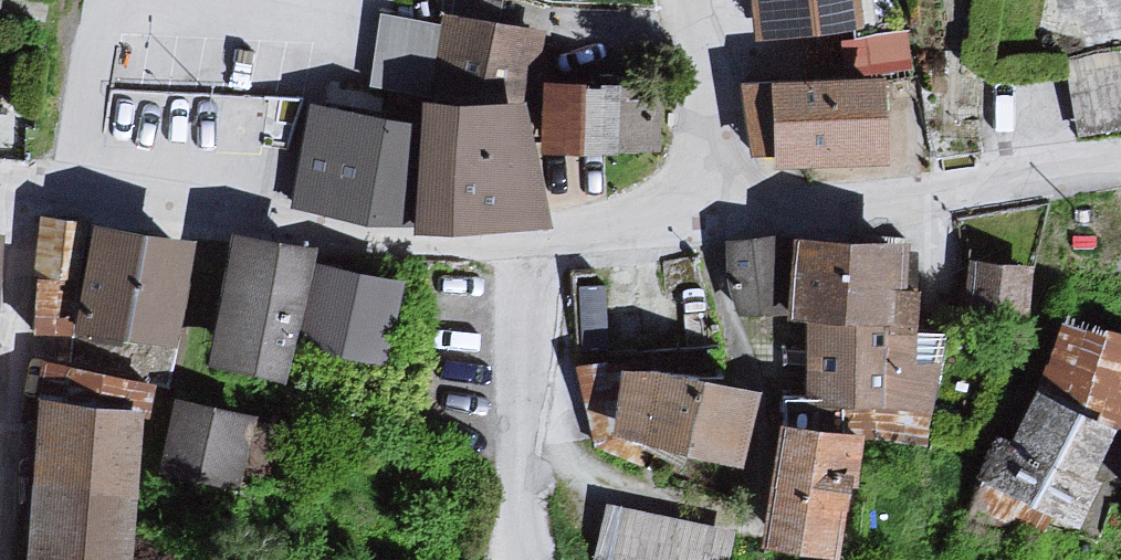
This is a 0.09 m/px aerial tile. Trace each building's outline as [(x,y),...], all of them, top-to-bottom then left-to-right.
[(759,37),(863,27),(860,0),(756,0),(759,37)] [(433,16),(421,103),(512,109),(522,85),(534,85),(538,31),(433,16)] [(543,60),(541,133),(660,135),(662,63),(543,60)] [(780,165),(885,162),(883,86),(778,89),(780,165)] [(396,101),(395,125),(397,231),(532,230),(512,109),(421,103),(396,101)] [(395,125),(298,108),(281,210),(350,225),(390,226),(395,125)] [(173,244),(67,228),(58,332),(164,348),(173,244)] [(298,253),(217,240),(193,364),(273,394),(298,253)] [(786,314),(777,240),(732,245),(741,319),(786,314)] [(904,248),(809,247),(801,320),(818,320),(814,399),(867,404),(922,415),(927,367),(906,366),(911,300),(898,298),(904,248)] [(386,287),(300,268),(286,353),(376,380),(386,287)] [(1019,393),(1107,433),(1120,405),(1120,338),(1050,319),(1019,393)] [(13,559),(127,559),(131,414),(120,413),(123,377),(33,365),(13,559)] [(605,372),(596,437),(723,472),(744,394),(729,392),(605,372)] [(1107,433),(1019,393),(959,483),(967,495),(960,518),(1029,552),(1045,526),(1075,544),(1114,486),(1083,474),(1107,433)] [(814,399),(787,395),(769,539),(837,555),(867,404),(814,399)] [(248,422),(157,400),(141,486),(228,504),(248,422)]
